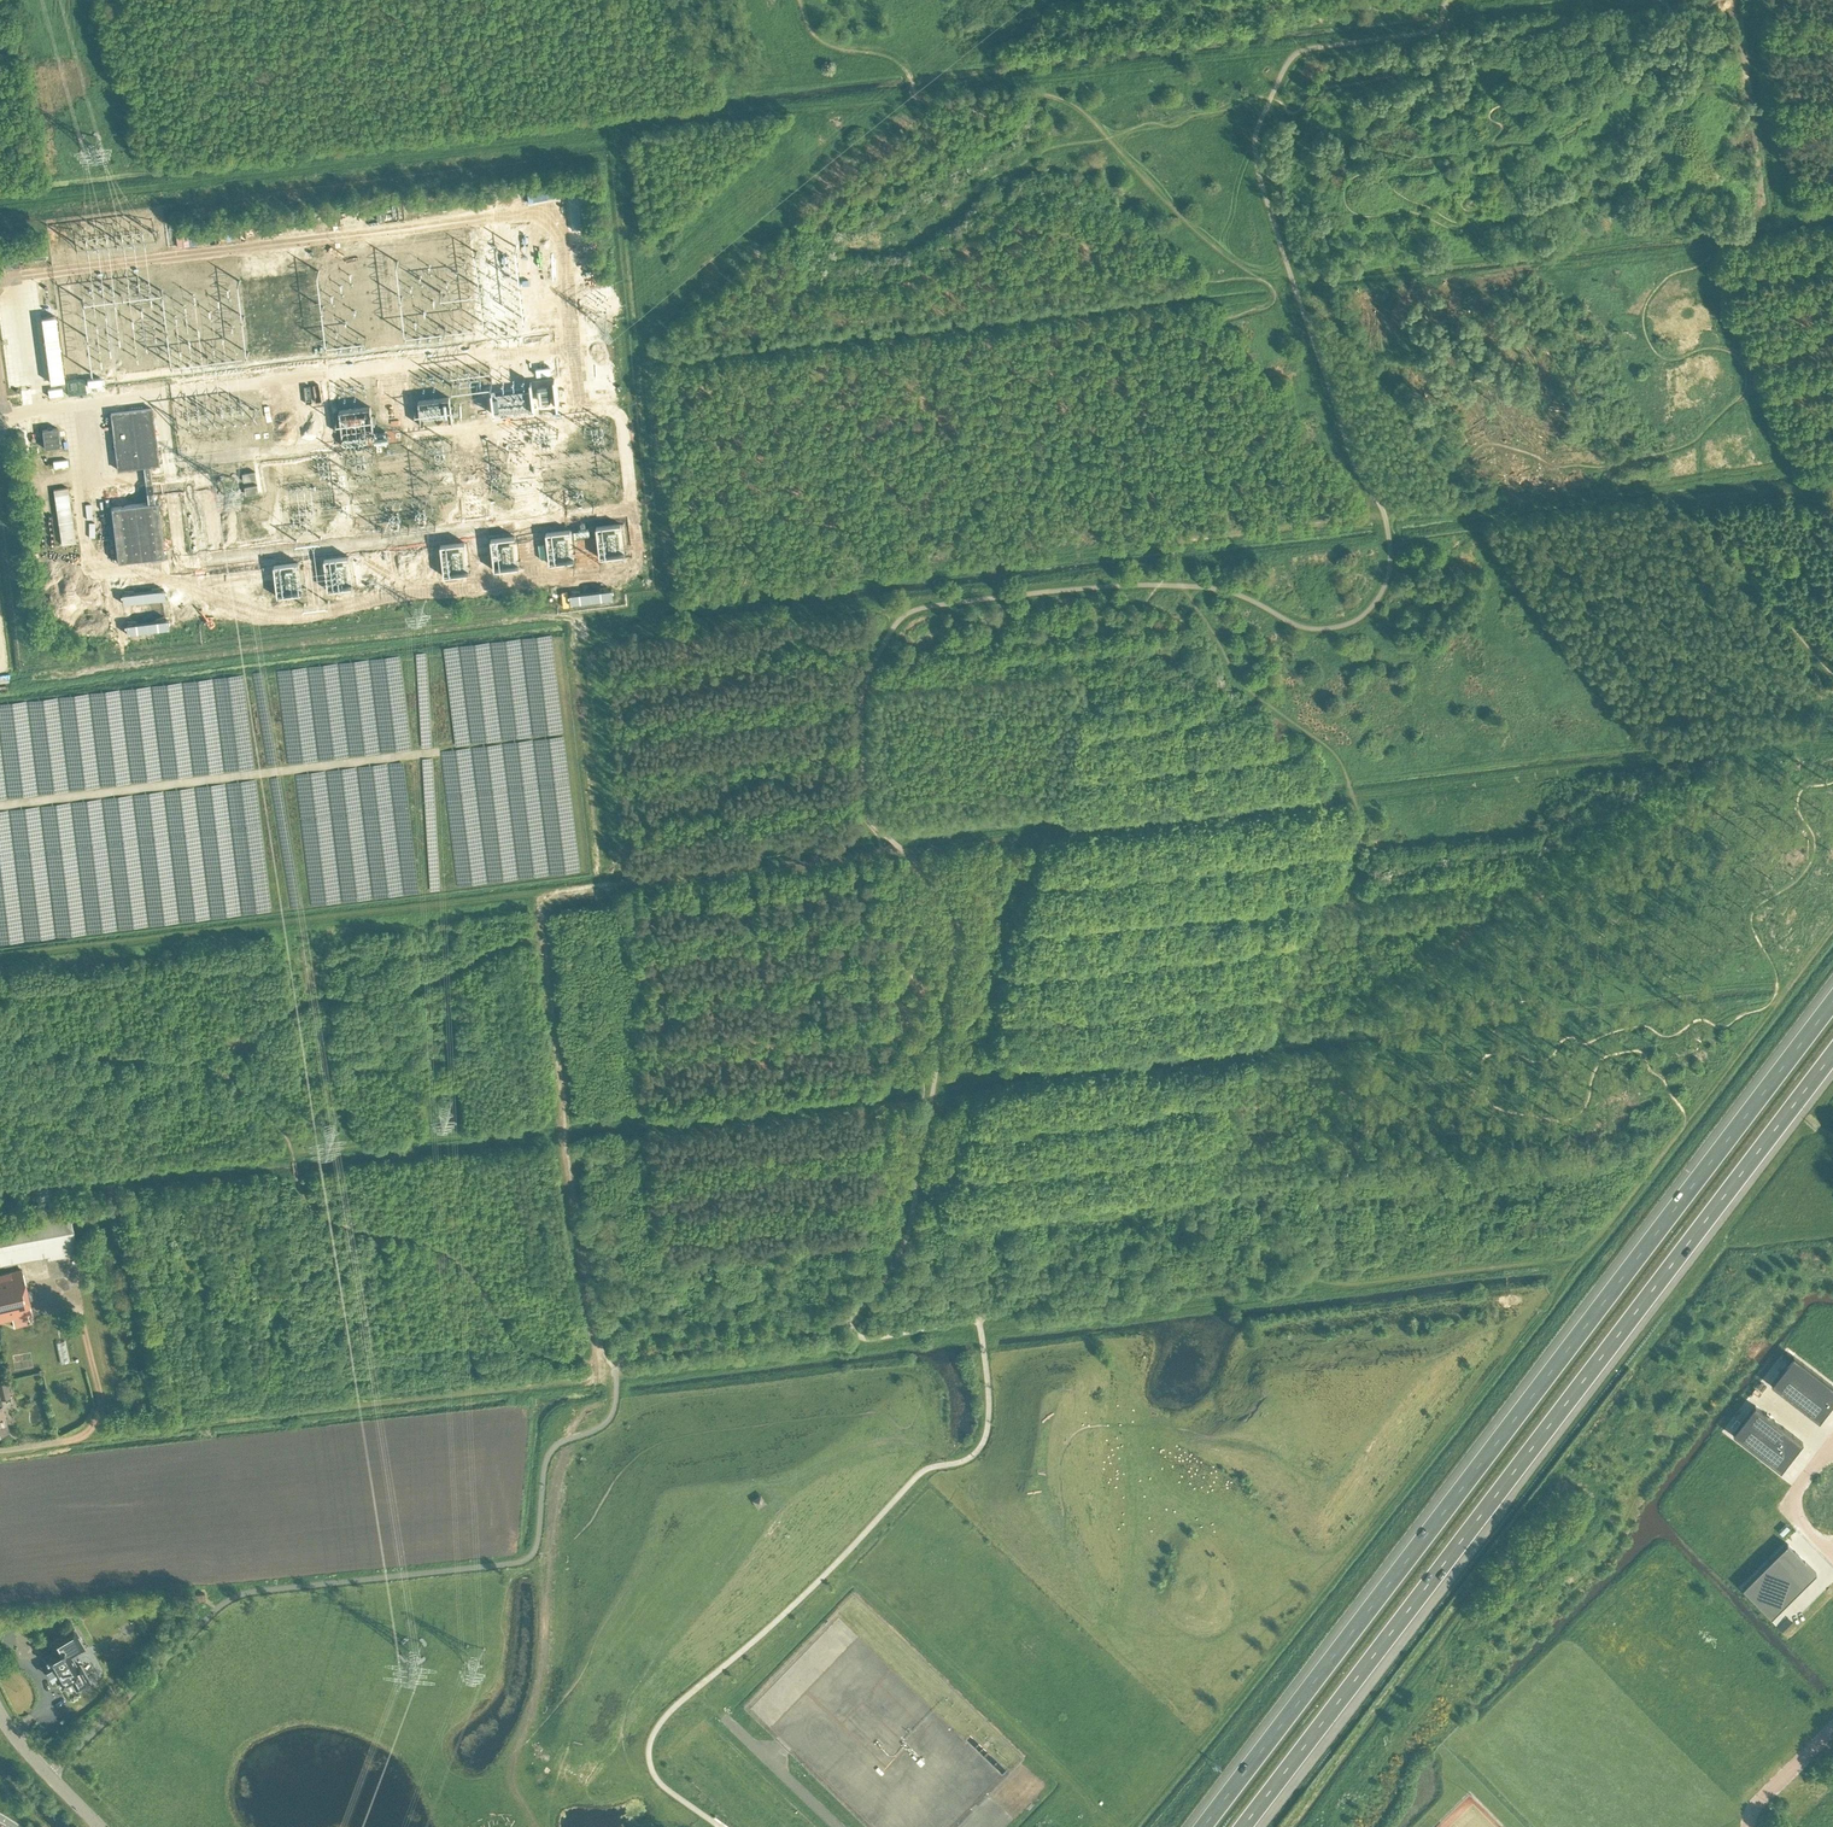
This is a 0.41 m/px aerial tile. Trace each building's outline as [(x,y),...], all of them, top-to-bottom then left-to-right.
[(19,266),(18,253),(11,254),(12,267),(19,266)] [(15,296),(1,297),(2,316),(16,315),(15,296)] [(452,421),(449,397),(418,400),(421,425),(452,421)] [(109,508),(116,565),(165,559),(158,503),(155,503),(150,466),(159,464),(152,406),(110,412),(117,470),(143,466),(147,504),(109,508)] [(374,431),(370,406),(339,410),(342,435),(374,431)] [(42,429),(44,447),(60,445),(57,427),(42,429)] [(255,471),(243,473),(244,480),(257,478),(255,471)] [(257,484),(245,486),(246,494),(259,492),(257,484)] [(159,582),(125,587),(126,594),(160,590),(159,582)] [(611,589),(570,594),(571,603),(613,598),(611,589)] [(167,619),(125,624),(126,633),(168,628),(167,619)] [(500,723),(459,724),(459,735),(464,735),(464,740),(500,740),(500,727),(500,723)] [(32,1313),(21,1269),(0,1274),(0,1321),(6,1319),(8,1327),(27,1322),(25,1315),(32,1313)] [(1832,1401),(1832,1385),(1793,1354),(1771,1383),(1819,1420),(1832,1401)] [(9,1395),(6,1380),(0,1382),(0,1398),(9,1395)] [(1802,1441),(1755,1404),(1732,1433),(1780,1470),(1802,1441)] [(761,1492),(752,1498),(758,1507),(767,1501),(761,1492)] [(1771,1615),(1816,1571),(1787,1542),(1742,1586),(1771,1615)] [(191,1594),(191,1600),(205,1599),(204,1592),(191,1594)] [(180,1611),(177,1605),(168,1610),(171,1616),(180,1611)] [(55,1649),(44,1655),(50,1666),(47,1668),(51,1677),(55,1675),(61,1686),(72,1680),(76,1688),(89,1680),(79,1663),(76,1665),(70,1655),(84,1647),(77,1635),(76,1635),(72,1629),(74,1628),(74,1627),(51,1641),(55,1649)]
